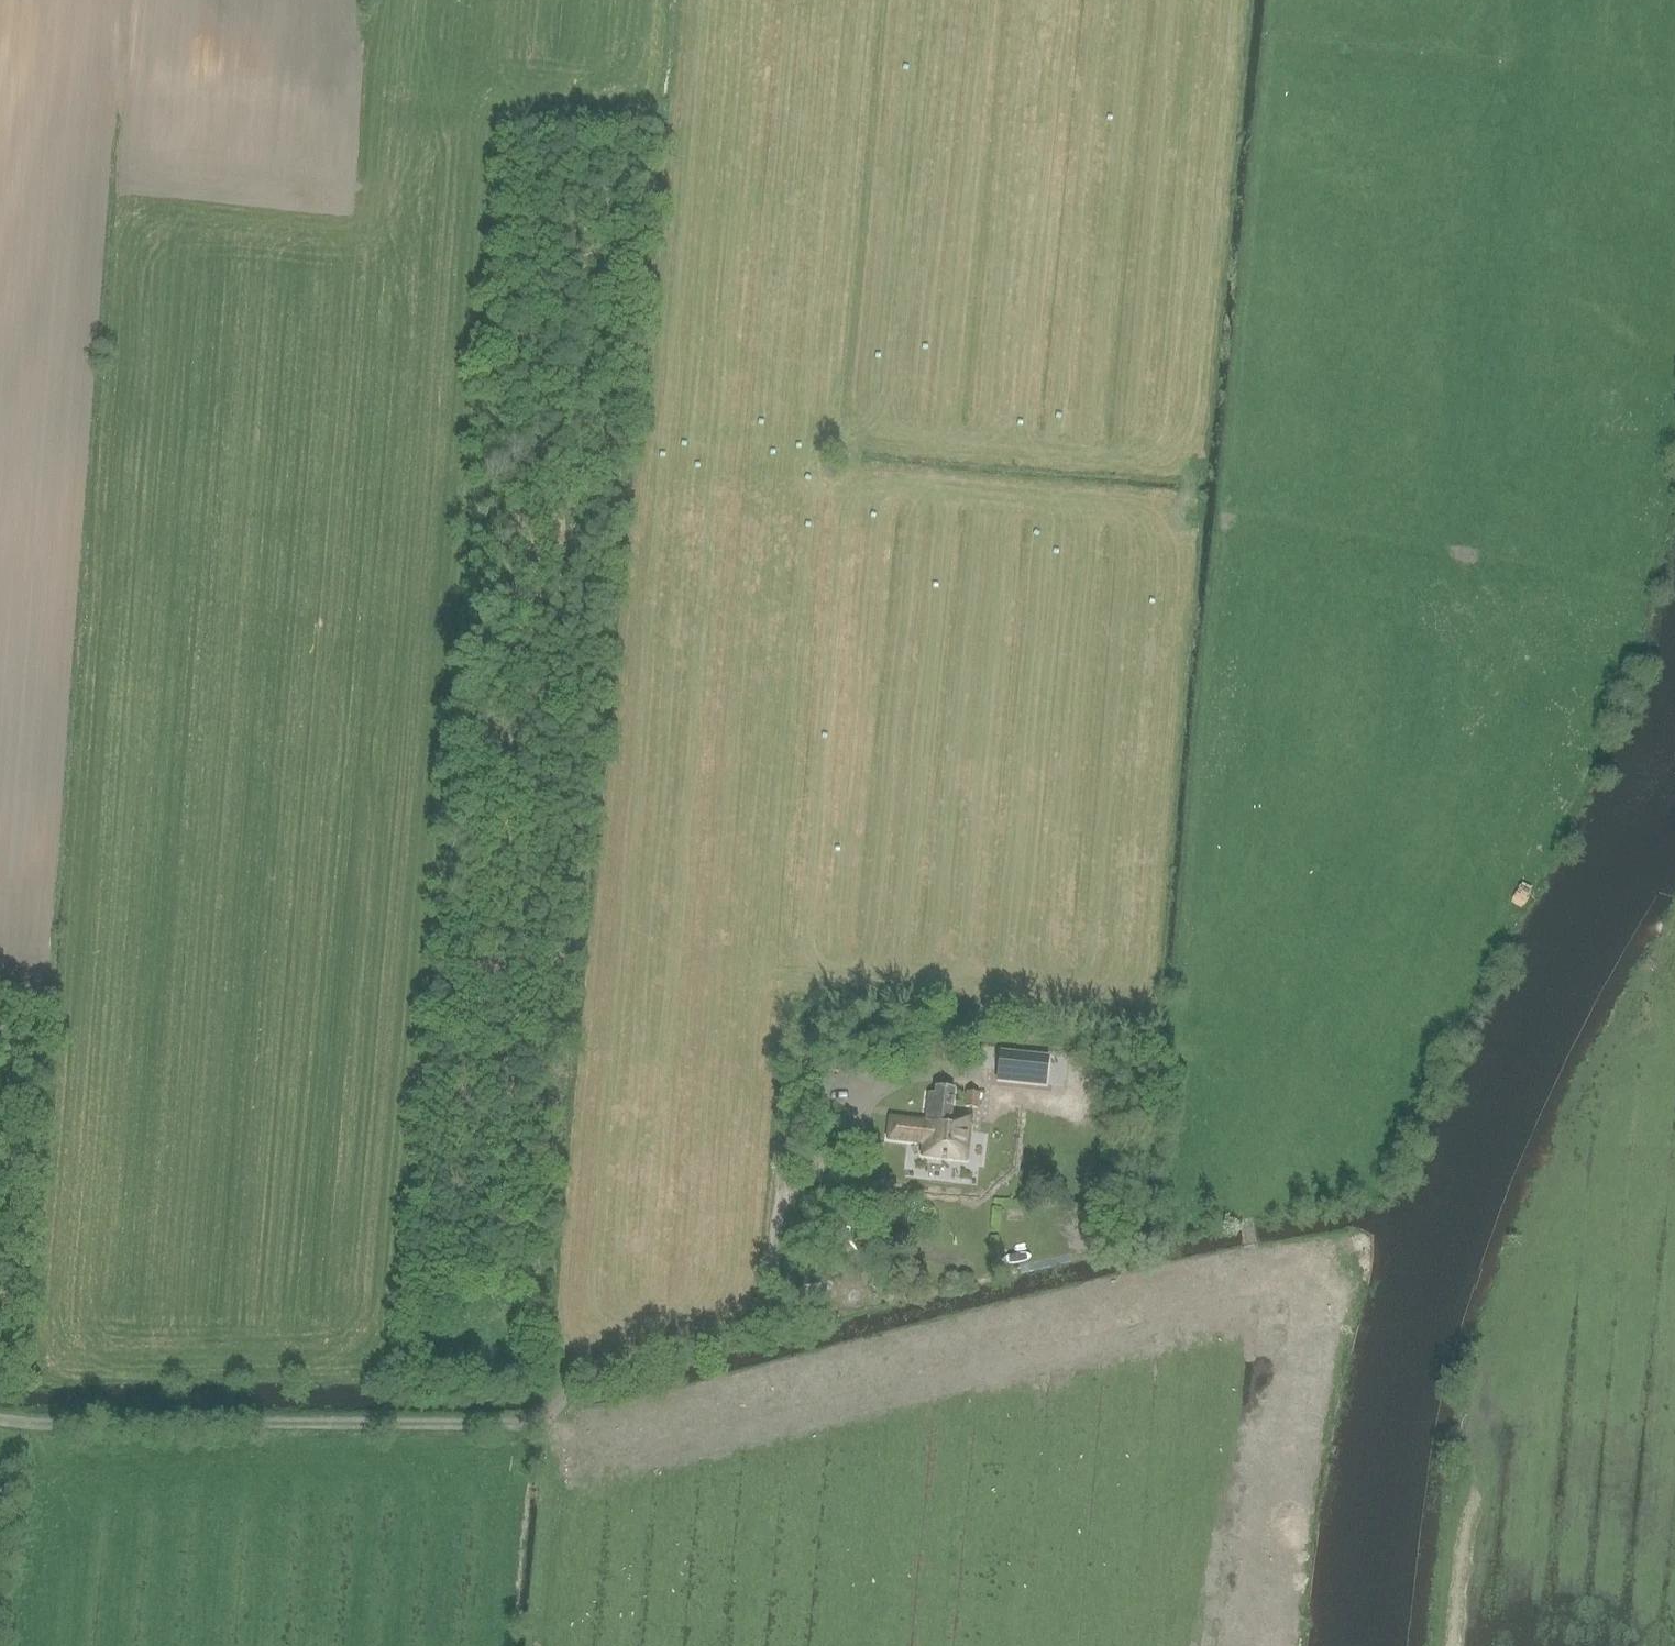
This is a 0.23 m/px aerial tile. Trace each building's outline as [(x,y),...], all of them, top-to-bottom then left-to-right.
[(1056,1056),(1001,1050),(999,1078),(1051,1084),(1056,1056)] [(966,1162),(973,1117),(954,1114),(958,1091),(939,1088),(938,1095),(932,1094),(928,1121),(892,1116),(889,1138),(924,1143),(922,1155),(966,1162)] [(977,1107),(979,1094),(967,1092),(965,1106),(977,1107)]
